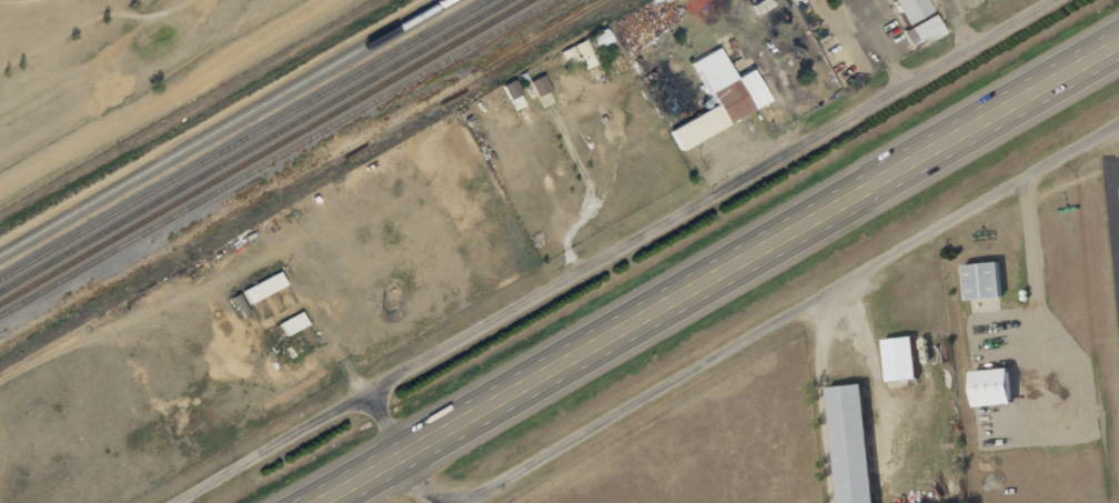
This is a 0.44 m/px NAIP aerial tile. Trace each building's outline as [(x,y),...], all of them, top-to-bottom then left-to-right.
[(926,12),(921,0),(890,0),(901,24),(926,12)] [(915,45),(939,32),(928,13),(904,26),(915,45)] [(611,43),(603,27),(587,34),(595,51),(611,43)] [(557,50),(563,64),(579,57),(585,69),(595,65),(583,38),(557,50)] [(710,106),(664,128),(673,147),(765,104),(748,67),(730,76),(716,47),(689,60),(710,106)] [(533,96),(547,89),(540,74),(526,81),(533,96)] [(962,298),(1001,297),(1000,261),(961,262),(962,298)] [(245,303),(283,285),(276,271),(239,289),(245,303)] [(282,335),(304,325),(298,311),(276,321),(282,335)] [(881,337),(883,380),(914,379),(912,336),(881,337)] [(967,370),(969,405),(1009,404),(1007,368),(967,370)] [(835,502),(870,502),(861,383),(825,386),(835,502)]
